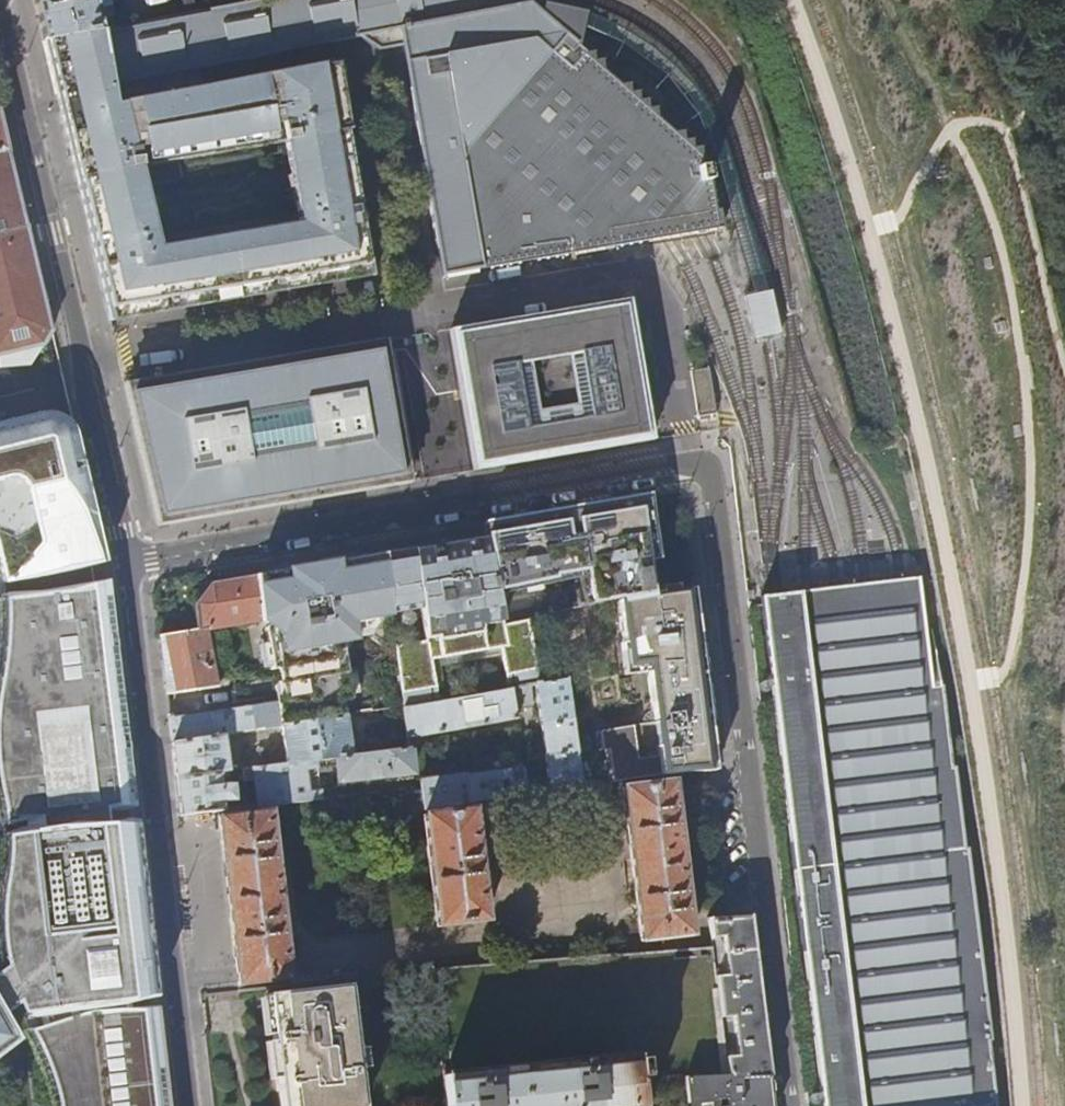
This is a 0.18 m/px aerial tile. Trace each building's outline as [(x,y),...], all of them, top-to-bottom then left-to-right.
[(44,40),(102,30),(95,0),(34,0),(44,40)] [(44,40),(53,79),(56,91),(198,65),(359,37),(379,51),(402,47),(441,276),(665,237),(698,232),(722,227),(719,208),(715,209),(709,179),(705,180),(702,157),(584,55),(546,22),(522,0),(274,0),(102,30),(44,40)] [(546,22),(584,55),(594,14),(551,5),(546,22)] [(110,321),(376,277),(338,62),(201,86),(198,65),(56,91),(58,103),(65,132),(72,161),(101,283),(105,300),(110,321)] [(42,345),(51,331),(16,186),(11,164),(0,117),(0,356),(42,345)] [(772,297),(746,302),(755,345),(781,339),(772,297)] [(451,330),(476,472),(511,466),(571,456),(645,444),(656,442),(631,299),(451,330)] [(387,342),(125,385),(129,403),(144,465),(158,525),(224,514),(295,502),(370,490),(411,483),(387,342)] [(30,366),(42,345),(0,356),(0,368),(30,366)] [(709,369),(690,372),(698,417),(717,414),(709,369)] [(76,435),(74,429),(70,424),(66,419),(58,415),(51,413),(44,413),(0,424),(0,570),(2,579),(91,561),(103,553),(76,435)] [(618,598),(662,591),(650,496),(485,524),(488,539),(501,600),(591,583),(595,602),(618,598)] [(499,592),(494,569),(488,539),(462,542),(404,550),(386,552),(393,611),(422,607),(424,642),(397,646),(396,649),(399,679),(401,679),(404,708),(434,703),(429,659),(501,650),(507,691),(513,690),(513,688),(517,687),(531,685),(535,684),(541,683),(529,618),(506,623),(501,600),(499,592)] [(393,611),(386,552),(312,565),(269,573),(257,576),(263,622),(265,624),(266,626),(272,672),(279,671),(285,703),(279,703),(283,726),(345,717),(346,717),(344,701),(353,700),(345,628),(364,626),(368,632),(387,650),(396,649),(397,646),(393,611)] [(263,622),(257,576),(228,581),(213,583),(212,584),(195,604),(198,630),(160,636),(167,694),(218,686),(214,662),(212,662),(208,631),(263,622)] [(836,589),(807,592),(776,596),(763,597),(826,1105),(954,1105),(935,959),(936,957),(983,951),(971,850),(968,850),(958,770),(955,770),(945,687),(935,688),(921,580),(902,582),(864,586),(836,589)] [(159,1010),(127,1011),(126,998),(157,991),(137,825),(114,824),(112,808),(135,805),(109,584),(0,597),(0,1105),(170,1105),(159,1010)] [(702,645),(694,588),(662,593),(662,591),(618,598),(626,643),(627,643),(632,667),(651,664),(661,722),(607,731),(610,749),(616,748),(618,782),(693,772),(692,773),(717,770),(714,742),(702,645)] [(541,683),(535,684),(552,791),(584,787),(577,737),(572,708),(568,679),(541,683)] [(531,685),(517,687),(521,706),(534,703),(531,685)] [(434,703),(404,708),(408,739),(518,719),(513,690),(507,691),(434,703)] [(223,736),(281,726),(283,726),(279,703),(261,705),(261,706),(169,717),(173,743),(223,736)] [(579,707),(572,708),(577,737),(593,734),(591,718),(581,719),(579,707)] [(283,726),(281,726),(285,764),(350,756),(345,717),(283,726)] [(223,736),(173,743),(175,761),(177,778),(219,772),(228,772),(223,736)] [(350,756),(285,764),(278,765),(267,767),(242,770),(243,782),(254,781),(257,806),(320,799),(319,792),(308,793),(305,771),(317,770),(317,774),(336,772),(338,785),(407,777),(411,770),(409,751),(414,750),(413,745),(409,745),(409,749),(350,756)] [(266,758),(267,767),(278,765),(277,757),(266,758)] [(415,811),(529,795),(525,767),(471,775),(471,773),(423,780),(424,793),(412,794),(415,811)] [(219,772),(177,778),(179,796),(181,814),(223,810),(222,800),(233,799),(232,784),(221,785),(219,772)] [(687,893),(678,825),(680,825),(678,808),(677,808),(674,781),(624,788),(627,814),(626,814),(627,828),(629,829),(638,904),(637,904),(638,918),(640,918),(642,941),(692,936),(689,911),(690,911),(688,895),(687,893)] [(424,816),(438,927),(487,922),(482,876),(486,876),(484,859),(480,859),(474,810),(424,816)] [(281,918),(274,858),(278,858),(276,841),(272,841),(269,812),(220,818),(226,872),(235,945),(239,985),(288,978),(283,934),(287,934),(285,917),(281,918)] [(728,1079),(727,1079),(727,1083),(768,1080),(762,1024),(756,975),(750,918),(710,921),(712,938),(725,936),(728,969),(715,970),(728,1079)] [(728,1079),(715,970),(713,949),(616,958),(616,956),(433,972),(444,1074),(638,1054),(639,1058),(646,1058),(648,1077),(641,1078),(641,1081),(685,1080),(727,1079),(728,1079)] [(994,1043),(983,951),(936,957),(953,1074),(995,1068),(992,1043),(994,1043)] [(995,1068),(953,1074),(936,957),(935,959),(954,1105),(999,1105),(995,1068)] [(282,1105),(363,1105),(350,986),(269,995),(282,1105)] [(641,1081),(641,1078),(648,1077),(646,1058),(639,1058),(638,1054),(444,1074),(447,1105),(644,1105),(641,1081)] [(685,1080),(688,1105),(772,1105),(771,1102),(768,1080),(727,1083),(727,1079),(685,1080)]
